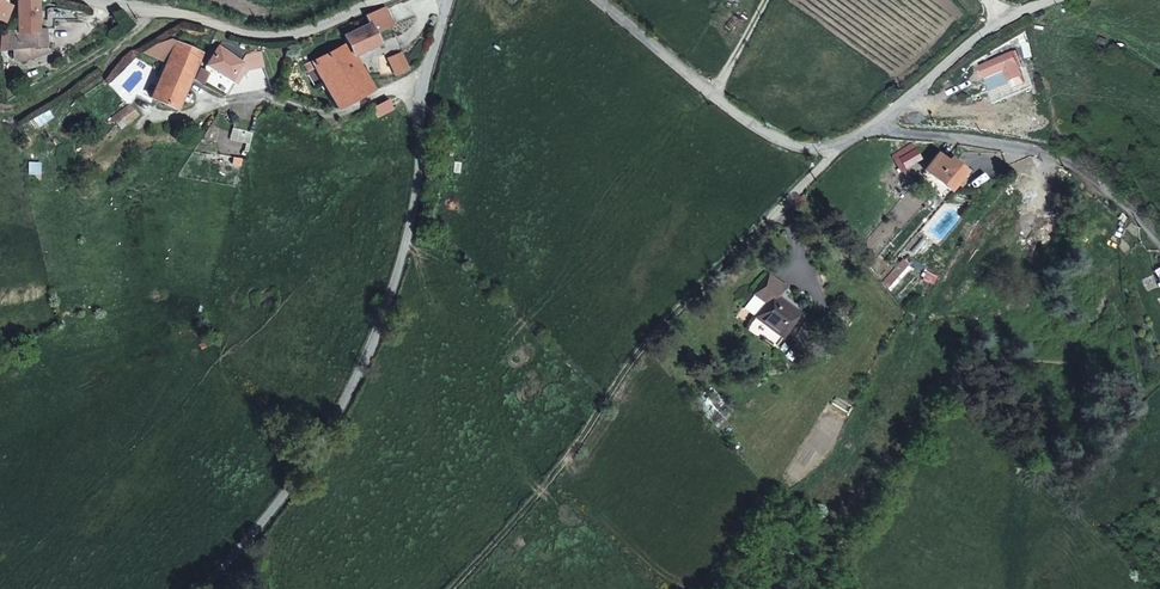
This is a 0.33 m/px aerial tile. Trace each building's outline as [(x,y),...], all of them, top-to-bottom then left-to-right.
[(2,42),(9,43),(8,51),(30,48),(34,57),(50,52),(47,46),(46,29),(36,29),(35,0),(15,0),(17,28),(12,28),(11,34),(4,32),(2,42)] [(333,108),(371,89),(354,56),(377,44),(373,35),(393,24),(384,8),(364,17),(367,24),(342,36),(346,44),(310,62),(333,108)] [(223,38),(206,66),(235,85),(239,78),(233,73),(243,51),(223,38)] [(160,76),(184,87),(200,54),(176,44),(160,76)] [(1013,51),(985,66),(995,85),(1010,77),(1011,79),(1023,73),(1013,51)] [(396,76),(408,70),(400,54),(389,60),(396,76)] [(173,110),(183,89),(184,87),(160,76),(149,99),(173,110)] [(125,106),(109,121),(114,127),(131,112),(125,106)] [(899,155),(904,166),(922,156),(916,145),(899,155)] [(920,175),(942,195),(963,171),(948,159),(946,161),(937,155),(920,175)] [(939,197),(942,195),(920,175),(917,179),(939,197)] [(1093,258),(1083,272),(1097,280),(1106,265),(1093,258)] [(910,269),(905,263),(882,287),(886,291),(910,269)] [(779,288),(766,279),(751,299),(763,308),(753,322),(780,342),(798,317),(776,300),(772,298),(779,288)] [(782,291),(779,288),(772,298),(776,300),(782,291)]
